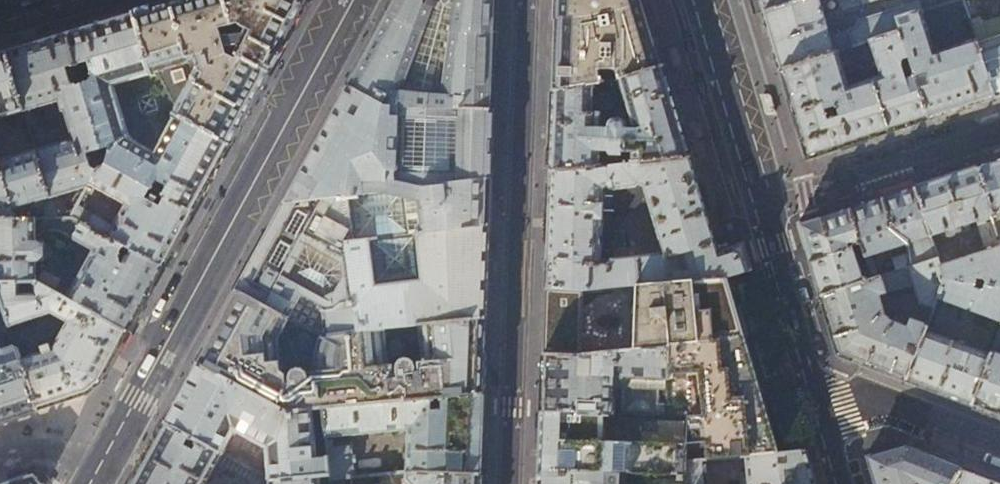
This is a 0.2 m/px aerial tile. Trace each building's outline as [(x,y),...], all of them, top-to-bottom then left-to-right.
[(171,1),(133,12),(162,110),(229,145),(308,0),(173,0),(171,1)] [(236,289),(323,336),(484,318),(485,290),(487,245),(489,201),(491,148),(493,67),(496,2),(496,0),(393,0),(323,129),(294,182),(281,207),(259,246),(236,289)] [(608,82),(618,80),(663,66),(652,28),(644,0),(556,0),(555,46),(553,92),(593,84),(608,82)] [(764,12),(798,0),(760,0),(764,12)] [(764,12),(773,40),(781,70),(899,31),(895,20),(921,12),(957,0),(918,0),(918,1),(858,20),(855,29),(828,37),(824,22),(844,16),(842,10),(874,0),(798,0),(764,12)] [(987,9),(999,5),(999,0),(984,0),(987,9)] [(105,20),(66,32),(102,151),(105,158),(101,161),(106,164),(160,193),(166,197),(193,212),(211,178),(229,145),(162,110),(133,12),(105,20)] [(934,53),(921,12),(895,20),(899,31),(910,63),(915,77),(929,119),(964,108),(994,98),(980,54),(975,40),(934,53)] [(980,54),(994,98),(999,96),(999,30),(986,35),(991,50),(980,54)] [(900,65),(904,60),(905,65),(910,63),(899,31),(781,70),(793,109),(808,159),(848,146),(904,127),(929,119),(915,77),(905,80),(900,65)] [(33,42),(6,50),(24,111),(29,126),(30,126),(32,126),(34,124),(35,123),(35,121),(31,109),(59,101),(62,110),(63,112),(65,112),(73,139),(36,150),(57,218),(70,218),(76,207),(88,185),(96,170),(91,167),(87,154),(102,151),(66,32),(33,42)] [(24,111),(6,50),(0,52),(0,118),(24,111)] [(618,80),(608,82),(614,105),(625,103),(631,123),(625,125),(624,122),(620,120),(616,119),(611,121),(612,114),(599,113),(599,108),(592,107),(593,84),(553,92),(552,126),(550,172),(602,166),(602,151),(633,152),(633,163),(690,157),(676,107),(663,66),(618,80)] [(15,219),(13,209),(43,200),(45,218),(57,218),(36,150),(0,160),(0,219),(15,219)] [(718,251),(711,228),(699,187),(690,157),(633,163),(627,164),(619,164),(602,166),(550,172),(549,193),(548,240),(546,288),(579,289),(726,277),(752,270),(747,254),(743,242),(718,251)] [(977,166),(999,238),(999,158),(977,166)] [(97,169),(96,170),(88,185),(125,205),(113,227),(76,207),(70,218),(162,268),(170,253),(178,239),(186,224),(193,212),(166,197),(160,206),(155,203),(160,193),(106,164),(97,169)] [(914,186),(931,235),(946,230),(948,237),(962,233),(960,226),(978,220),(988,251),(941,267),(945,277),(944,280),(974,283),(976,283),(977,279),(985,280),(987,284),(999,286),(999,238),(977,166),(949,175),(914,186)] [(876,199),(850,207),(861,243),(873,279),(879,277),(872,254),(907,243),(911,254),(893,260),(897,271),(938,257),(931,235),(914,186),(876,199)] [(861,243),(850,207),(836,212),(833,213),(798,224),(804,241),(810,262),(861,243)] [(36,282),(36,261),(44,261),(44,241),(36,241),(36,235),(40,235),(44,231),(58,231),(94,251),(68,300),(127,332),(144,301),(162,268),(70,218),(57,218),(45,218),(15,219),(0,219),(0,282),(36,282)] [(873,279),(861,243),(810,262),(814,277),(820,297),(873,279)] [(941,267),(938,257),(897,271),(879,277),(873,279),(820,297),(828,322),(838,355),(861,364),(906,381),(924,332),(926,326),(896,314),(892,322),(890,321),(883,313),(878,294),(915,283),(920,302),(934,307),(937,297),(944,280),(945,277),(941,267)] [(579,289),(546,288),(545,320),(544,354),(575,356),(669,347),(668,418),(687,418),(686,462),(705,460),(747,456),(777,453),(769,425),(753,369),(737,316),(728,286),(726,277),(579,289)] [(944,280),(937,297),(999,321),(999,286),(987,284),(985,284),(983,290),(974,287),(974,283),(944,280)] [(0,282),(0,298),(2,304),(10,328),(51,314),(67,323),(53,349),(52,350),(50,345),(40,348),(42,353),(20,360),(36,410),(88,393),(99,384),(110,363),(121,343),(127,332),(68,300),(36,282),(0,282)] [(484,318),(323,336),(236,289),(216,325),(196,362),(288,411),(313,409),(324,408),(482,393),(483,357),(484,318)] [(991,356),(972,406),(999,417),(999,331),(991,356)] [(991,356),(924,332),(906,381),(936,393),(972,406),(991,356)] [(36,410),(20,360),(17,350),(16,350),(12,347),(2,350),(1,355),(0,355),(0,422),(36,410)] [(543,376),(541,413),(668,418),(669,347),(575,356),(544,354),(543,376)] [(317,457),(313,409),(288,411),(196,362),(182,389),(164,422),(223,453),(235,431),(266,448),(268,477),(273,480),(320,476),(330,475),(328,456),(317,457)] [(480,431),(482,393),(324,408),(326,436),(396,430),(408,430),(407,472),(479,474),(480,431)] [(668,418),(541,413),(541,436),(539,469),(611,472),(614,472),(657,473),(679,474),(685,474),(686,462),(687,418),(668,418)] [(223,453),(164,422),(162,426),(143,461),(130,483),(206,483),(223,453)] [(328,456),(330,475),(331,480),(342,479),(355,478),(352,442),(327,444),(328,456)] [(963,466),(931,455),(907,445),(869,457),(877,483),(957,483),(963,466)] [(747,456),(750,483),(815,483),(811,471),(805,450),(777,453),(747,456)] [(686,462),(685,474),(685,483),(708,483),(705,460),(686,462)] [(963,466),(957,483),(999,483),(999,480),(987,476),(963,466)] [(657,473),(614,472),(611,472),(539,469),(539,483),(656,483),(657,473)] [(479,474),(407,472),(406,472),(406,478),(410,483),(478,483),(479,474)] [(34,473),(1,483),(43,483),(34,473)] [(320,476),(273,480),(268,477),(261,473),(256,482),(261,483),(263,483),(268,481),(268,483),(320,483),(320,476)]
